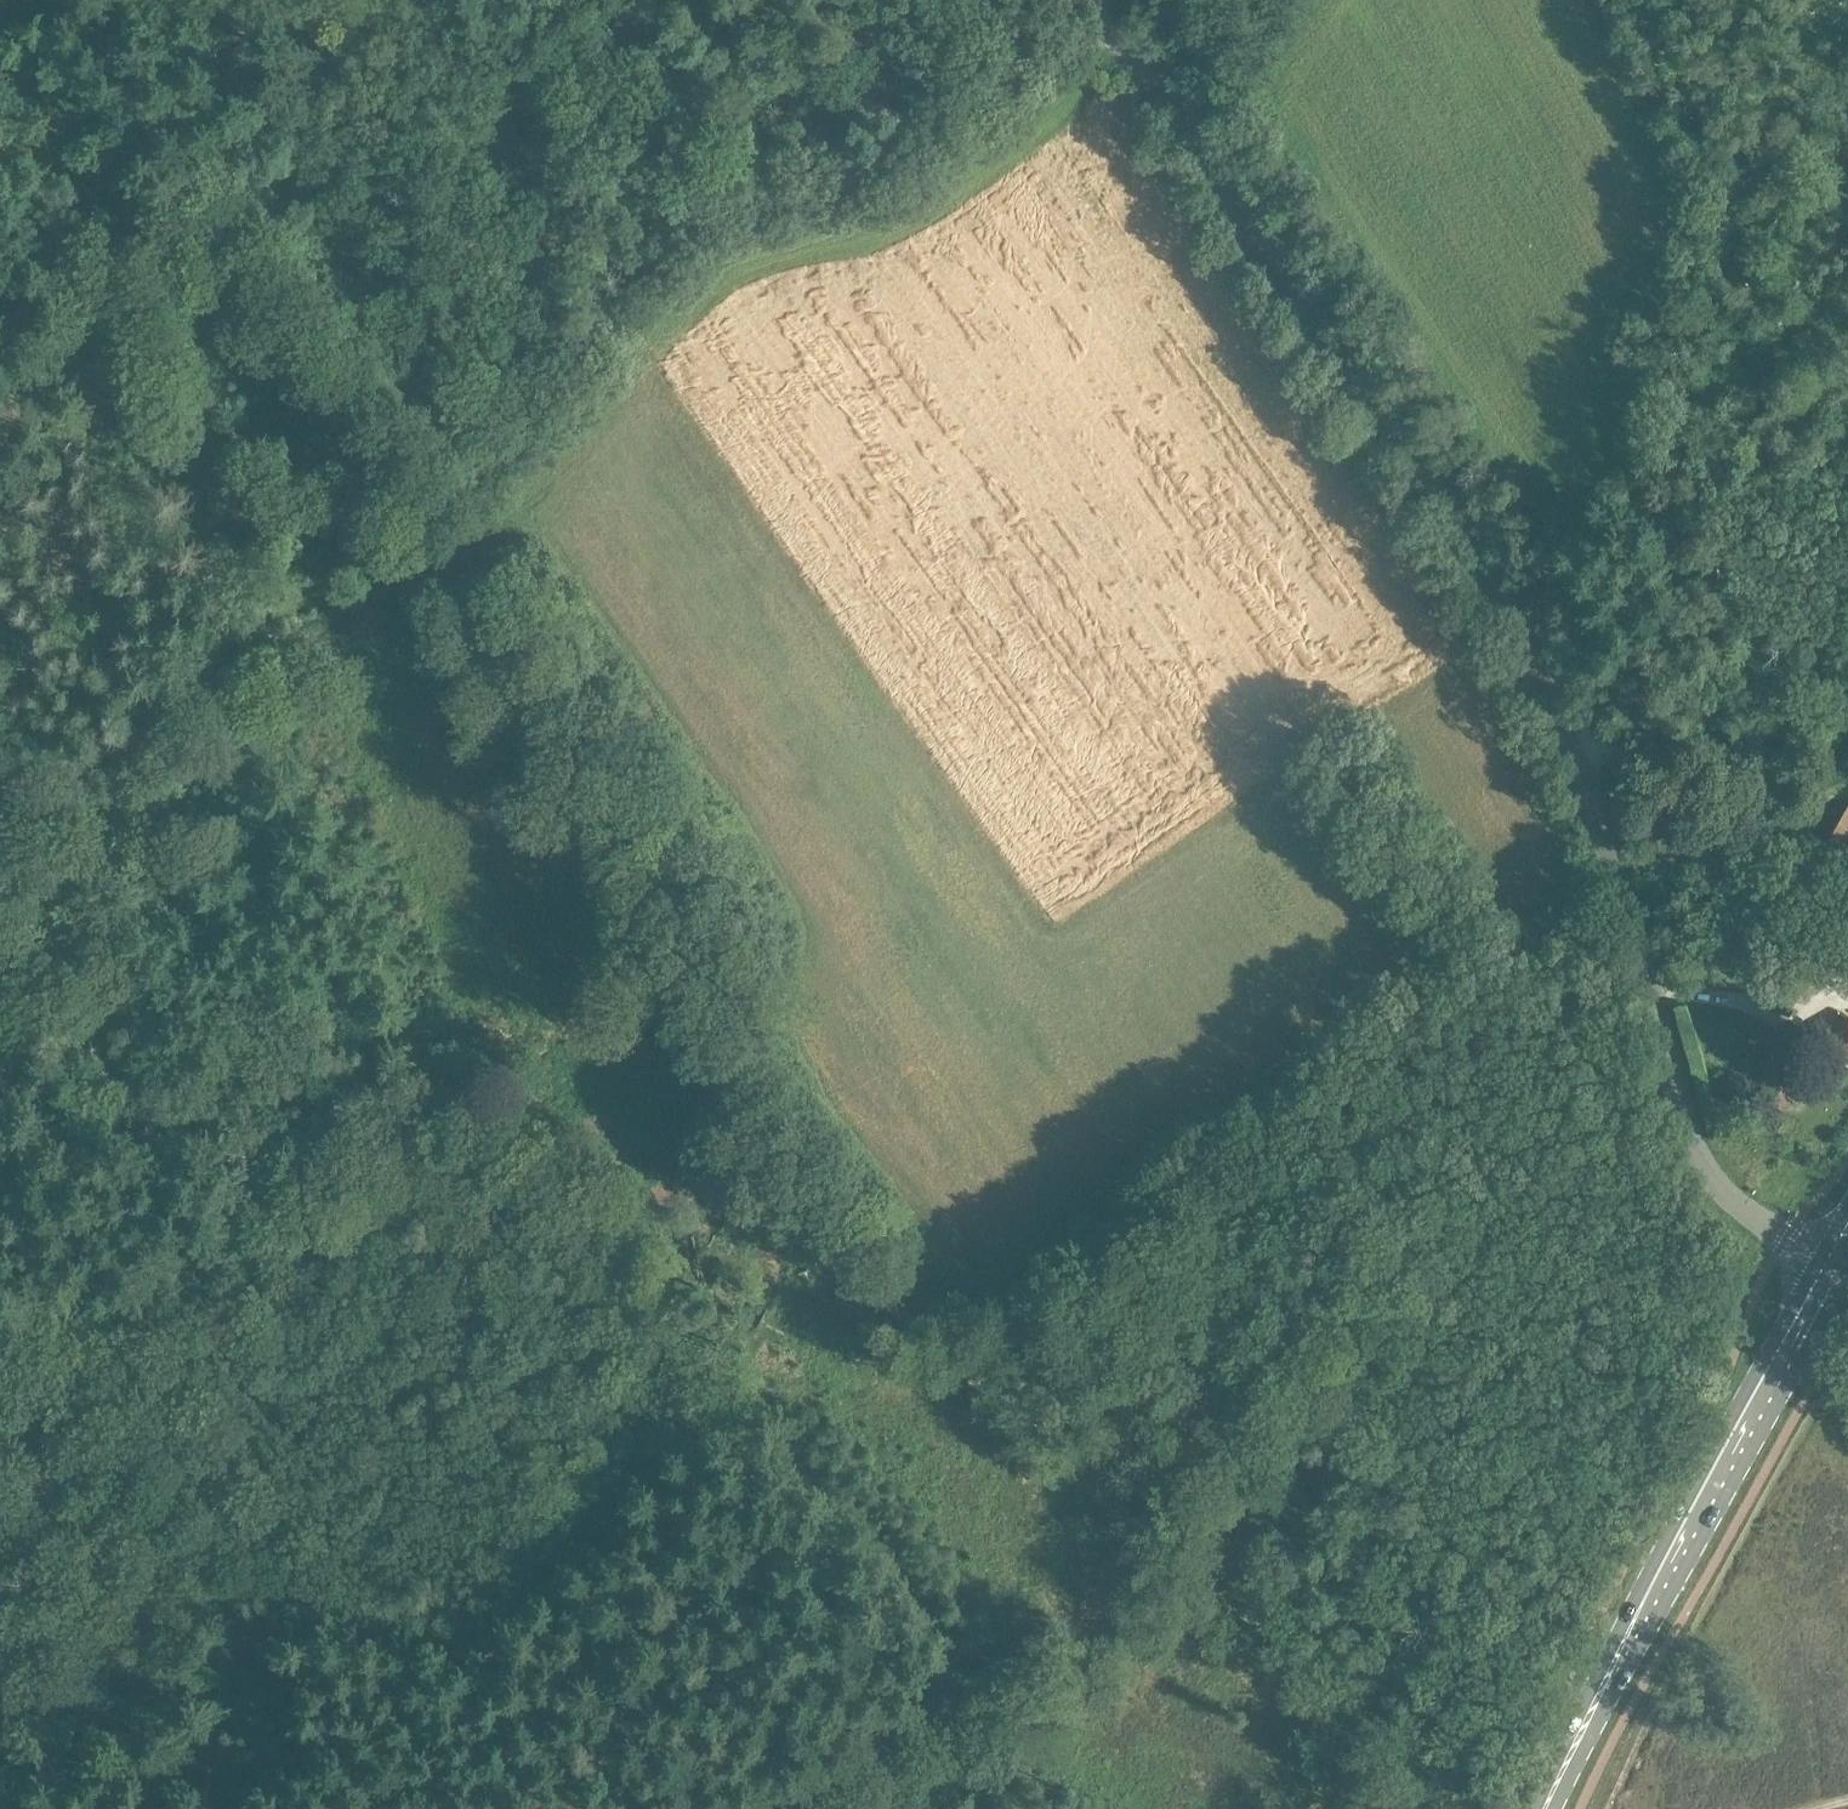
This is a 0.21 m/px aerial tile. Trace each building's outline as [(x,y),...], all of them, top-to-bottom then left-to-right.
[(1829,840),(1847,851),(1847,806),(1829,840)] [(1788,965),(1775,987),(1797,1000),(1810,977),(1788,965)] [(1847,1058),(1847,1019),(1831,1048),(1847,1058)]
